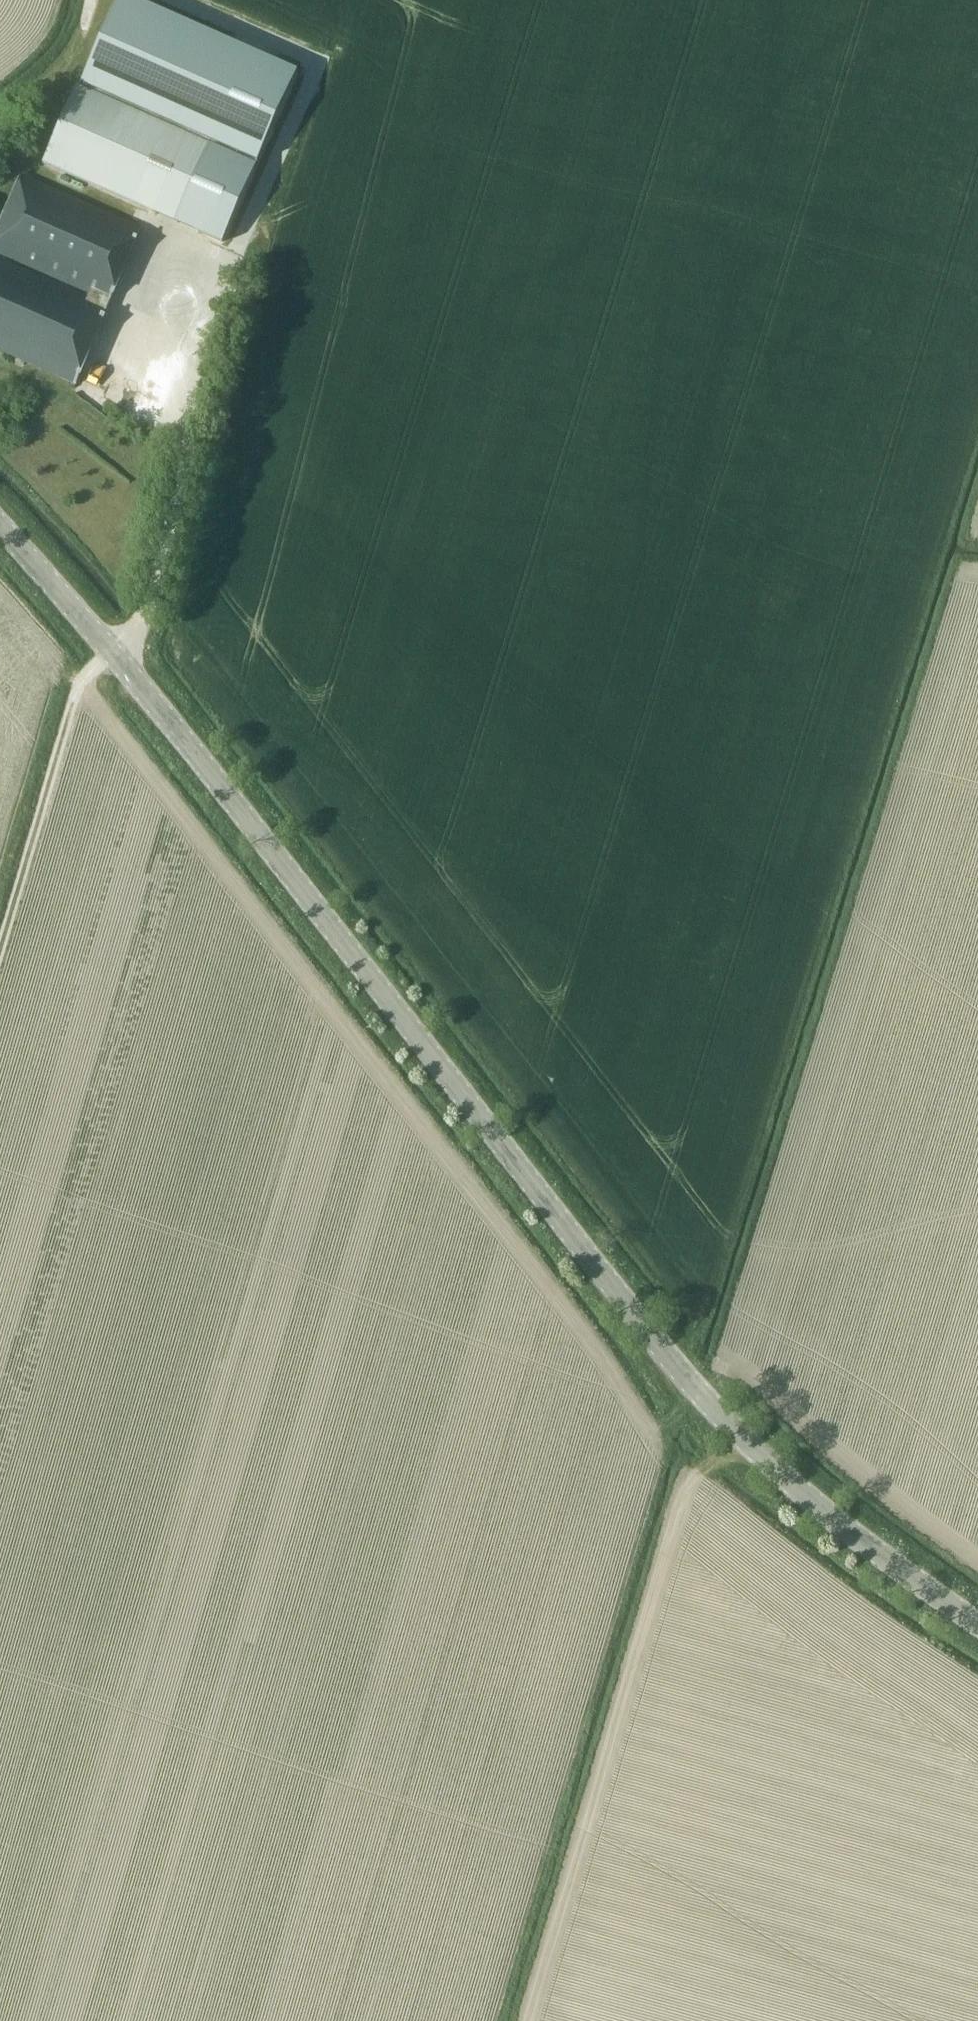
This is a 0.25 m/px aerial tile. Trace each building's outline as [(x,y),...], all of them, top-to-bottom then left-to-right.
[(298,71),(137,0),(119,0),(82,84),(258,162),(298,71)] [(225,242),(258,164),(210,144),(77,89),(45,167),(178,222),(225,242)] [(87,298),(0,260),(0,350),(76,384),(141,228),(21,175),(0,224),(0,256),(89,295),(87,298)]
